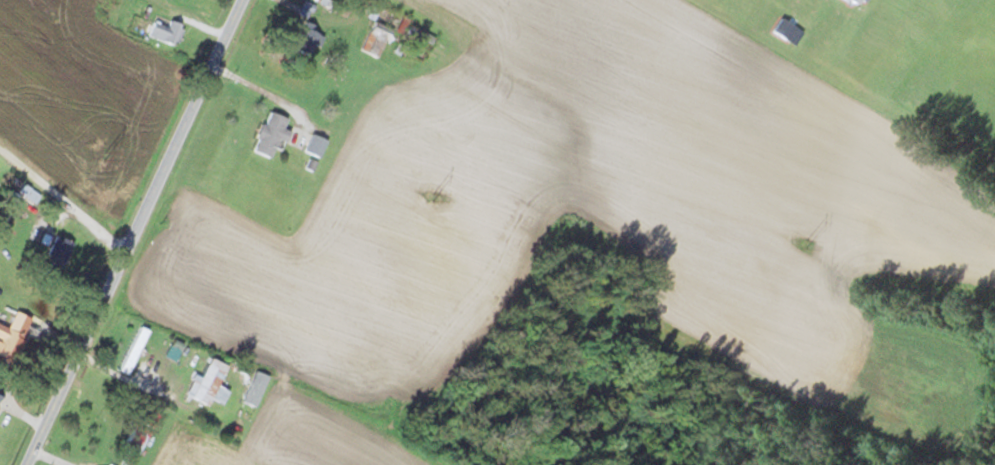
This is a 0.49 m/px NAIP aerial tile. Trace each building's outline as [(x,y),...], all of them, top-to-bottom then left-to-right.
[(183,30),(159,15),(148,33),(172,48),(183,30)] [(794,47),(803,34),(782,19),(773,32),(794,47)] [(377,58),(391,31),(374,22),(360,50),(377,58)] [(411,57),(426,60),(432,32),(400,24),(397,36),(415,40),(411,57)] [(318,34),(301,26),(291,49),(307,56),(318,34)] [(288,132),(282,130),(286,119),(266,112),(252,153),(270,159),(275,144),(283,147),(288,132)] [(318,158),(326,142),(312,135),(304,152),(318,158)] [(72,243),(55,237),(43,270),(60,276),(72,243)] [(0,325),(0,357),(12,362),(31,319),(14,312),(7,328),(0,325)] [(148,331),(139,327),(119,371),(128,374),(148,331)] [(193,380),(186,395),(208,406),(226,366),(209,358),(198,382),(193,380)] [(146,440),(131,432),(116,462),(122,464),(133,464),(146,440)]
